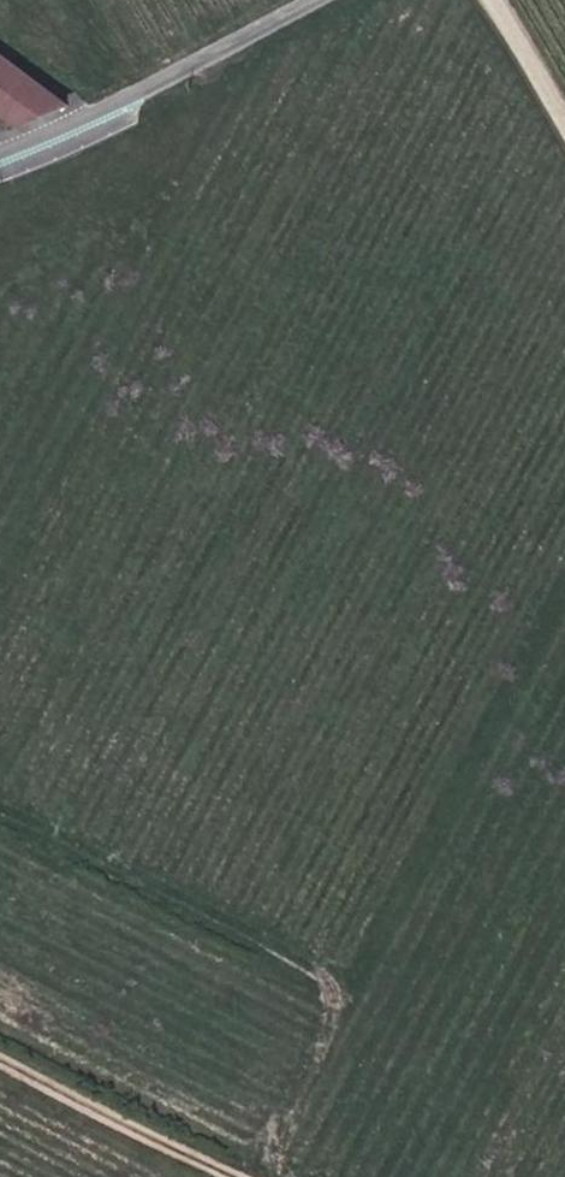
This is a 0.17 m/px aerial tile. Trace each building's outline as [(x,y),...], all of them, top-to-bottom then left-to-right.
[(0,42),(0,108),(32,130),(72,114),(79,107),(0,42)]
